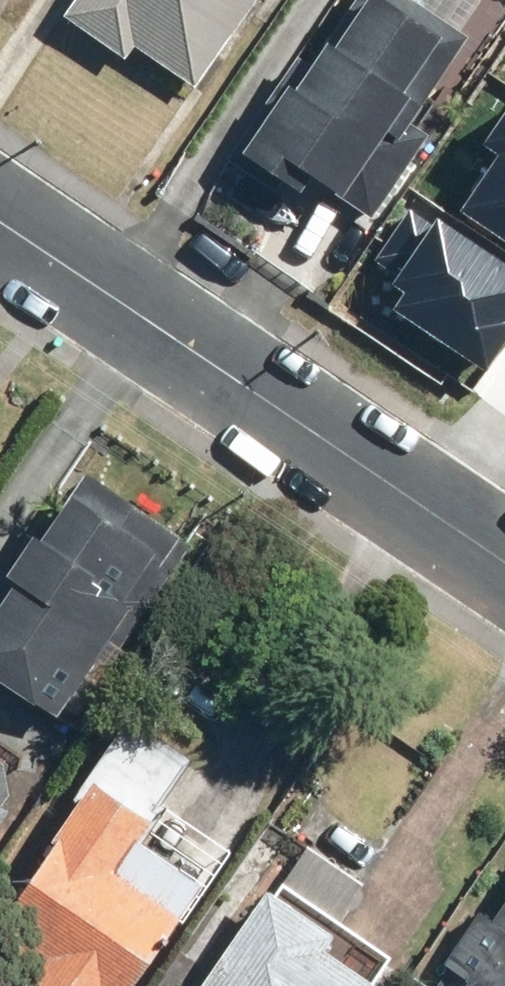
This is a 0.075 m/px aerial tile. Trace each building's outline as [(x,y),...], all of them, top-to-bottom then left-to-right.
[(269,0),(91,0),(76,21),(135,63),(143,52),(204,94),(269,0)] [(305,192),(313,179),(386,222),(423,159),(407,149),(473,36),(412,0),(345,0),(251,160),(305,192)] [(458,211),(504,242),(504,109),(482,143),(497,154),(458,211)] [(387,310),(485,372),(504,340),(504,264),(435,219),(432,223),(408,207),(373,262),(393,275),(387,285),(398,292),(387,310)] [(19,581),(0,609),(0,674),(63,716),(127,619),(138,626),(197,538),(93,469),(51,533),(42,527),(10,575),(19,581)] [(207,881),(141,837),(194,758),(134,718),(1,914),(50,947),(24,985),(137,985),(207,881)] [(5,801),(13,790),(8,759),(0,753),(0,827),(14,808),(5,801)] [(306,836),(278,882),(341,920),(369,874),(306,836)] [(380,978),(332,948),(338,936),(267,892),(210,985),(375,985),(380,978)] [(461,985),(504,985),(504,916),(461,985)]
